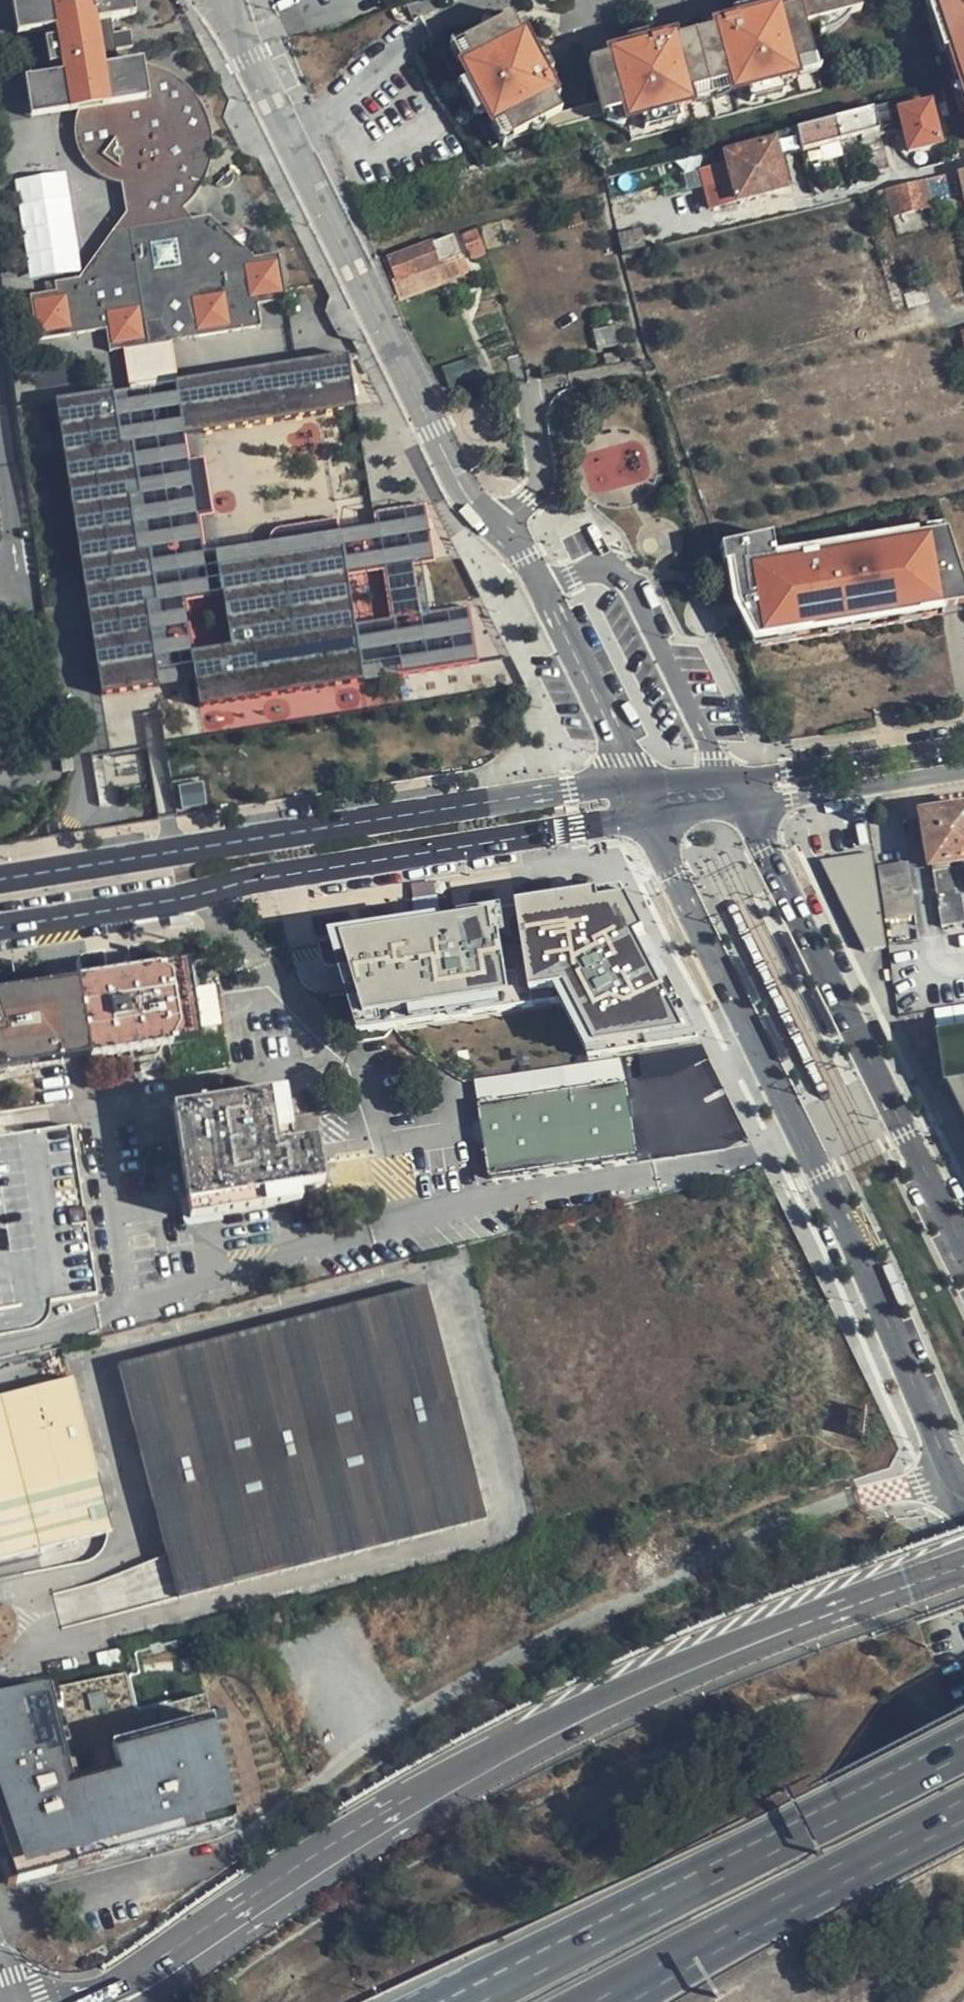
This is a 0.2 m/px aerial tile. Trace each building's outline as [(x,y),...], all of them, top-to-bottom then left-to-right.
[(150,341),(146,319),(171,316),(172,320),(174,323),(176,327),(178,330),(180,331),(182,334),(184,335),(186,336),(188,336),(189,336),(195,336),(262,325),(258,302),(287,297),(279,248),(255,252),(209,214),(193,217),(183,204),(195,190),(204,174),(210,156),(212,143),(212,133),(210,131),(206,111),(201,99),(192,88),(182,78),(170,70),(160,66),(147,63),(128,63),(126,49),(139,48),(135,23),(122,25),(121,15),(140,12),(138,0),(17,0),(21,30),(62,23),(64,34),(50,36),(54,60),(68,58),(71,79),(32,85),(37,115),(84,108),(82,125),(83,136),(86,148),(91,159),(98,168),(110,177),(126,184),(140,188),(144,213),(91,275),(74,278),(74,281),(71,281),(71,282),(35,288),(43,334),(106,324),(110,348),(150,341)] [(787,10),(797,7),(803,28),(860,13),(856,0),(785,0),(787,10)] [(923,8),(961,151),(963,151),(963,0),(947,0),(923,8)] [(754,5),(730,12),(732,22),(757,15),(754,5)] [(797,7),(787,10),(768,15),(767,12),(757,15),(732,22),(722,24),(722,28),(694,35),(708,89),(727,84),(730,94),(794,77),(791,66),(812,60),(803,28),(797,7)] [(527,41),(513,15),(464,42),(475,61),(464,66),(495,124),(506,119),(516,138),(566,111),(551,84),(554,83),(548,73),(535,50),(530,41),(527,41)] [(708,89),(694,35),(665,44),(664,41),(651,45),(627,52),(616,54),(617,58),(588,66),(602,118),(622,112),(625,123),(689,106),(686,94),(708,89)] [(648,35),(624,42),(627,52),(651,45),(648,35)] [(475,61),(464,42),(443,54),(495,149),(516,138),(506,119),(495,124),(464,66),(475,61)] [(544,46),(535,50),(548,73),(556,68),(544,46)] [(622,112),(602,118),(635,141),(820,90),(812,60),(791,66),(794,77),(730,94),(727,84),(708,89),(686,94),(689,106),(625,123),(622,112)] [(905,101),(885,106),(888,116),(897,114),(908,111),(905,101)] [(885,106),(872,110),(878,132),(879,136),(893,132),(888,116),(885,106)] [(928,106),(908,111),(897,114),(908,153),(938,145),(928,106)] [(833,120),(840,143),(878,132),(872,110),(839,119),(833,120)] [(796,131),(801,153),(840,143),(833,120),(796,131)] [(784,191),(772,144),(725,157),(736,203),(784,191)] [(801,171),(795,146),(783,150),(789,174),(801,171)] [(875,173),(888,169),(882,147),(868,150),(875,173)] [(707,190),(700,160),(685,164),(690,194),(707,190)] [(952,176),(877,194),(879,203),(889,200),(891,211),(926,203),(923,192),(954,183),(952,176)] [(474,266),(491,260),(482,231),(465,237),(474,266)] [(464,283),(457,263),(449,244),(457,240),(459,240),(457,235),(389,260),(408,304),(464,283)] [(449,244),(457,263),(465,260),(457,240),(449,244)] [(146,319),(150,341),(156,387),(201,380),(195,336),(189,336),(188,336),(186,336),(184,335),(182,334),(180,331),(178,330),(176,327),(174,323),(172,320),(171,316),(146,319)] [(479,355),(444,366),(451,386),(485,375),(479,355)] [(780,566),(773,535),(721,546),(725,565),(732,564),(740,597),(761,653),(963,598),(963,583),(945,520),(780,566)] [(732,564),(725,565),(732,599),(740,597),(732,564)] [(761,653),(764,661),(963,605),(963,598),(761,653)] [(184,807),(207,803),(203,783),(181,787),(184,807)] [(916,813),(924,864),(963,857),(963,806),(916,813)] [(876,866),(874,852),(823,860),(867,948),(888,945),(884,919),(876,866)] [(911,861),(876,866),(884,919),(919,914),(911,861)] [(939,868),(943,890),(938,891),(944,924),(963,921),(963,864),(939,868)] [(627,881),(332,926),(359,1029),(564,997),(589,1045),(700,1030),(627,881)] [(199,1045),(188,966),(0,992),(0,1073),(199,1045)] [(931,1036),(941,1086),(945,1085),(963,1125),(963,1030),(931,1036)] [(637,1158),(625,1085),(479,1107),(490,1180),(637,1158)] [(287,1153),(281,1097),(168,1112),(181,1222),(320,1205),(312,1150),(287,1153)] [(18,1335),(34,1329),(49,1318),(58,1304),(100,1298),(78,1129),(0,1139),(0,1339),(18,1335)] [(491,1517),(432,1287),(120,1366),(178,1596),(491,1517)] [(75,1376),(0,1395),(0,1558),(113,1529),(75,1376)] [(149,1679),(136,1681),(140,1699),(144,1717),(145,1723),(188,1712),(202,1708),(194,1675),(181,1678),(180,1674),(174,1675),(175,1679),(152,1684),(149,1679)] [(135,1676),(123,1678),(126,1694),(129,1701),(140,1699),(136,1681),(135,1676)] [(123,1678),(60,1692),(66,1715),(121,1702),(120,1696),(126,1694),(123,1678)] [(129,1701),(126,1694),(120,1696),(121,1702),(66,1715),(70,1734),(144,1717),(140,1699),(129,1701)] [(213,1734),(207,1707),(202,1708),(188,1712),(194,1738),(213,1734)] [(114,1816),(0,1846),(0,1851),(7,1876),(121,1846),(114,1816)]
